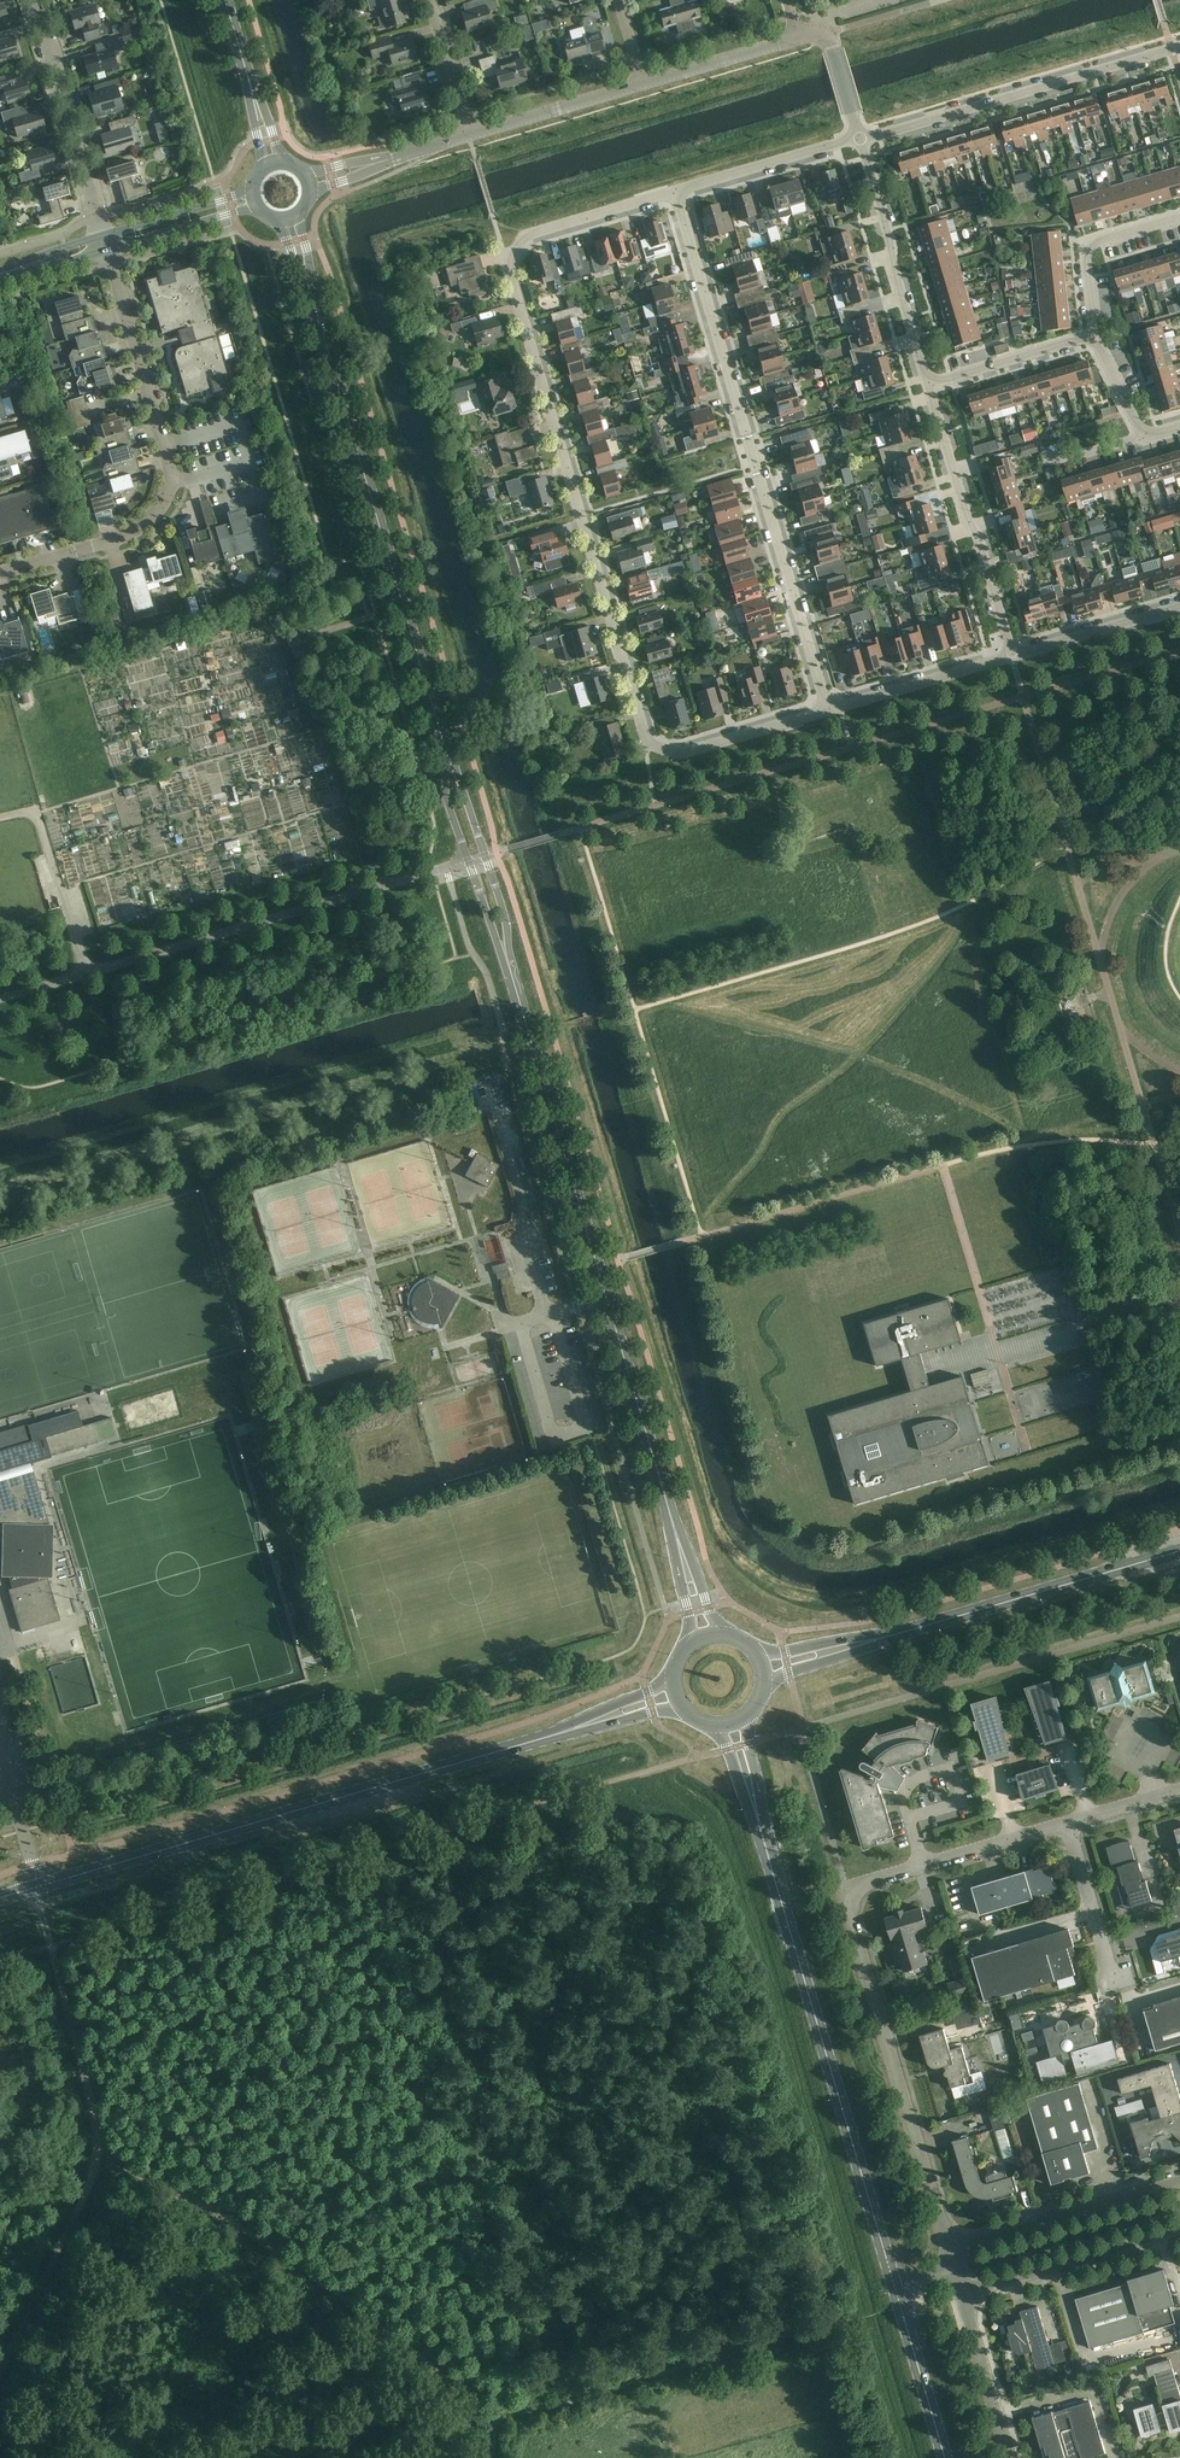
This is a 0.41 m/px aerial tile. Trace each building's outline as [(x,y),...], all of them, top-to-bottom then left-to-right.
[(378,18),(381,28),(386,27),(387,27),(405,22),(401,7),(402,7),(400,0),(366,0),(370,11),(381,8),(384,17),(378,18)] [(468,32),(491,25),(488,12),(497,10),(494,0),(477,0),(469,2),(472,10),(462,13),(467,32),(468,32)] [(676,25),(679,35),(695,30),(692,18),(700,16),(696,2),(688,4),(686,0),(672,0),(669,1),(671,9),(660,12),(664,26),(675,23),(676,25)] [(352,16),(360,14),(357,2),(348,5),(352,16)] [(86,41),(107,35),(103,21),(100,22),(95,5),(70,12),(75,30),(82,28),(86,41)] [(568,54),(569,59),(569,60),(591,53),(592,58),(605,54),(595,21),(594,19),(593,18),(592,17),(590,17),(588,17),(587,17),(585,18),(584,19),(583,20),(582,22),(582,24),(582,25),(586,36),(564,43),(566,48),(564,52),(568,54)] [(135,18),(127,21),(129,27),(137,25),(135,18)] [(542,32),(539,23),(532,25),(535,34),(542,32)] [(118,25),(111,27),(113,34),(120,32),(118,25)] [(569,29),(571,36),(582,33),(580,26),(569,29)] [(19,56),(13,37),(0,41),(0,61),(19,56)] [(83,57),(88,75),(105,71),(106,73),(118,70),(112,51),(121,49),(118,38),(98,44),(100,52),(83,57)] [(373,59),(389,54),(392,65),(417,58),(412,40),(392,46),(390,38),(368,44),(373,59)] [(496,74),(500,88),(527,80),(521,60),(496,67),(493,56),(478,60),(483,78),(496,74)] [(335,60),(322,69),(330,80),(343,71),(335,60)] [(402,114),(430,106),(431,105),(421,71),(399,77),(402,89),(389,93),(393,104),(399,103),(402,114)] [(13,72),(0,76),(0,92),(4,91),(7,103),(30,96),(25,78),(16,80),(13,72)] [(1164,76),(1152,80),(1158,100),(1165,98),(1168,106),(1172,104),(1170,96),(1164,76)] [(99,85),(101,93),(93,95),(99,115),(119,109),(113,89),(121,87),(118,79),(99,85)] [(1152,80),(1140,83),(1149,111),(1153,110),(1151,102),(1158,100),(1152,80)] [(1144,113),(1149,111),(1140,83),(1129,87),(1135,107),(1142,105),(1144,113)] [(1129,87),(1117,90),(1125,118),(1130,117),(1127,109),(1135,107),(1129,87)] [(1125,118),(1117,90),(1105,94),(1110,114),(1118,112),(1120,120),(1125,118)] [(1096,94),(1083,98),(1092,126),(1096,125),(1094,117),(1102,114),(1096,94)] [(1092,126),(1083,98),(1072,101),(1078,121),(1085,119),(1087,127),(1092,126)] [(1078,121),(1072,101),(1060,105),(1068,133),(1073,131),(1070,123),(1078,121)] [(1068,133),(1060,105),(1048,108),(1054,128),(1061,126),(1063,134),(1068,133)] [(1,113),(6,130),(15,127),(18,138),(31,134),(32,136),(46,132),(40,111),(20,117),(18,108),(1,113)] [(1054,128),(1048,108),(1036,112),(1044,140),(1049,138),(1047,130),(1054,128)] [(1044,140),(1036,112),(1024,115),(1030,135),(1037,133),(1040,141),(1044,140)] [(1013,119),(1021,147),(1026,145),(1023,137),(1030,135),(1024,115),(1013,119)] [(115,121),(118,131),(101,136),(107,154),(134,146),(128,128),(135,126),(133,116),(115,121)] [(1021,147),(1013,119),(1000,122),(1006,142),(1014,140),(1016,148),(1021,147)] [(980,128),(988,156),(993,155),(990,147),(998,145),(992,125),(980,128)] [(983,158),(988,156),(980,128),(968,132),(974,152),(981,150),(983,158)] [(974,152),(968,132),(956,135),(964,163),(969,162),(967,154),(974,152)] [(964,163),(956,135),(944,139),(950,159),(957,157),(960,165),(964,163)] [(950,159),(944,139),(933,142),(941,170),(946,169),(943,161),(950,159)] [(941,170),(933,142),(921,146),(927,166),(934,164),(936,172),(941,170)] [(50,146),(27,153),(32,169),(18,173),(21,183),(41,177),(38,169),(55,164),(50,146)] [(927,166),(921,146),(909,149),(917,177),(922,176),(920,168),(927,166)] [(1116,154),(1114,148),(1101,151),(1103,158),(1116,154)] [(917,177),(909,149),(897,153),(903,173),(910,171),(912,179),(917,177)] [(1152,149),(1143,152),(1145,158),(1153,155),(1152,149)] [(121,179),(127,200),(149,194),(146,186),(135,189),(131,177),(138,175),(134,162),(106,170),(110,183),(121,179)] [(1164,172),(1171,199),(1179,196),(1179,179),(1177,168),(1164,172)] [(817,175),(819,181),(820,184),(814,186),(813,183),(813,184),(819,207),(833,203),(830,192),(839,189),(834,170),(817,175)] [(1077,170),(1065,173),(1066,179),(1078,177),(1077,170)] [(1158,203),(1171,199),(1164,172),(1150,176),(1158,203)] [(1016,185),(1022,183),(1019,174),(1013,176),(1016,185)] [(1150,176),(1137,180),(1145,207),(1158,203),(1150,176)] [(783,185),(789,206),(804,202),(807,213),(813,211),(808,193),(802,195),(798,180),(783,185)] [(1132,210),(1145,207),(1137,180),(1124,184),(1132,210)] [(1119,214),(1111,188),(1109,181),(1096,185),(1098,191),(1106,218),(1119,214)] [(64,219),(64,218),(58,198),(69,195),(66,182),(42,188),(46,202),(48,201),(52,213),(38,217),(41,226),(64,219)] [(1124,184),(1111,188),(1119,214),(1132,210),(1124,184)] [(775,211),(789,206),(783,185),(769,189),(775,211)] [(19,189),(19,196),(29,196),(28,188),(19,189)] [(984,191),(984,192),(985,192),(987,199),(992,197),(989,189),(984,191)] [(1098,191),(1085,195),(1092,222),(1106,218),(1098,191)] [(756,220),(755,216),(748,195),(733,199),(740,220),(747,218),(749,223),(756,221),(756,220)] [(1092,222),(1085,195),(1071,199),(1079,226),(1092,222)] [(709,231),(711,238),(733,231),(727,212),(720,214),(717,204),(702,209),(705,218),(701,219),(705,232),(709,231)] [(930,211),(932,215),(940,213),(937,205),(933,206),(930,211)] [(760,208),(764,223),(766,229),(773,227),(767,206),(760,208)] [(979,223),(985,221),(984,214),(977,216),(979,223)] [(763,218),(756,220),(756,221),(760,234),(767,232),(763,218)] [(826,229),(834,227),(832,218),(823,220),(826,229)] [(923,241),(949,233),(945,219),(919,227),(923,241)] [(651,247),(666,243),(667,243),(660,221),(644,226),(648,240),(640,242),(645,258),(654,256),(651,247)] [(825,238),(829,252),(852,245),(848,231),(833,236),(831,228),(815,233),(817,241),(825,238)] [(990,236),(989,228),(981,230),(983,237),(990,236)] [(1034,249),(1061,246),(1060,231),(1032,235),(1034,249)] [(608,236),(609,238),(616,259),(625,257),(627,262),(640,259),(634,240),(627,242),(624,232),(608,236)] [(949,233),(923,241),(927,254),(953,246),(949,233)] [(594,243),(597,253),(599,258),(591,260),(595,274),(608,270),(606,264),(616,261),(616,259),(609,238),(594,243)] [(827,275),(843,270),(841,263),(856,259),(852,245),(829,252),(823,253),(827,267),(825,268),(827,275)] [(578,270),(579,276),(584,275),(586,282),(592,280),(586,259),(579,261),(574,246),(559,251),(566,274),(578,270)] [(931,268),(957,260),(953,246),(927,254),(931,268)] [(1035,263),(1063,259),(1061,246),(1034,249),(1035,263)] [(731,266),(735,280),(756,274),(752,260),(755,259),(752,252),(723,260),(725,268),(731,266)] [(1167,256),(1173,277),(1179,276),(1179,252),(1167,256)] [(480,270),(483,269),(479,255),(464,259),(465,263),(445,269),(451,287),(458,285),(461,295),(466,293),(466,294),(468,293),(469,299),(480,296),(480,294),(487,292),(480,270)] [(564,294),(556,264),(548,266),(545,255),(529,260),(532,270),(529,271),(532,281),(542,278),(544,283),(554,280),(555,284),(554,284),(556,290),(554,292),(555,294),(557,296),(559,295),(564,294)] [(1173,277),(1167,256),(1154,260),(1160,281),(1173,277)] [(1063,259),(1035,263),(1037,276),(1064,273),(1063,259)] [(957,260),(931,268),(934,281),(961,273),(957,260)] [(1141,264),(1147,285),(1160,281),(1154,260),(1141,264)] [(791,265),(795,277),(801,275),(798,263),(791,265)] [(1128,268),(1134,289),(1139,306),(1145,304),(1140,287),(1147,285),(1141,264),(1128,268)] [(184,327),(189,345),(181,347),(178,349),(176,351),(175,355),(175,358),(186,396),(212,388),(214,392),(227,388),(226,384),(230,383),(208,310),(211,309),(207,296),(204,296),(195,266),(173,273),(171,269),(158,273),(159,277),(146,281),(162,334),(184,327)] [(1120,293),(1129,291),(1134,289),(1128,268),(1114,272),(1120,293)] [(843,270),(827,275),(829,282),(837,280),(841,293),(864,287),(860,273),(845,277),(843,270)] [(736,302),(765,294),(762,286),(766,285),(763,272),(756,274),(735,280),(739,293),(734,295),(736,302)] [(961,273),(934,281),(938,294),(965,286),(961,273)] [(1064,273),(1037,276),(1038,290),(1066,287),(1064,273)] [(788,287),(796,285),(794,277),(785,280),(788,287)] [(1025,277),(1015,277),(1015,285),(1025,284),(1025,277)] [(990,283),(993,292),(999,290),(997,281),(990,283)] [(651,289),(655,303),(676,297),(673,290),(671,290),(669,284),(653,289),(651,282),(645,283),(645,284),(647,290),(647,291),(651,289)] [(799,294),(797,286),(787,289),(790,297),(799,294)] [(965,286),(938,294),(942,307),(969,299),(965,286)] [(596,290),(598,298),(608,295),(605,287),(596,290)] [(837,309),(839,317),(856,312),(853,305),(869,300),(864,287),(841,293),(845,307),(837,309)] [(1066,287),(1038,290),(1040,304),(1067,300),(1066,287)] [(803,305),(809,303),(806,293),(800,295),(803,305)] [(765,294),(736,302),(738,309),(744,308),(748,321),(768,315),(775,313),(771,300),(767,301),(765,294)] [(82,311),(78,296),(75,297),(74,295),(63,298),(64,300),(55,303),(59,318),(60,318),(62,325),(83,319),(81,311),(82,311)] [(505,295),(483,298),(485,311),(490,310),(491,316),(507,314),(505,295)] [(676,297),(655,303),(659,316),(655,317),(657,325),(671,321),(669,313),(677,311),(675,305),(678,304),(676,297)] [(613,309),(610,299),(602,302),(604,312),(613,309)] [(969,299),(942,307),(946,320),(973,312),(969,299)] [(1067,300),(1040,304),(1041,317),(1069,314),(1067,300)] [(1168,306),(1170,313),(1179,310),(1178,304),(1168,306)] [(550,314),(553,324),(555,324),(561,344),(561,345),(576,340),(585,337),(581,326),(572,328),(570,319),(583,315),(580,305),(550,314)] [(856,312),(839,317),(842,324),(850,322),(854,335),(877,328),(873,314),(858,319),(856,312)] [(950,333),(977,325),(973,312),(946,320),(950,333)] [(1142,322),(1139,313),(1127,317),(1129,325),(1142,322)] [(1069,314),(1041,317),(1043,332),(1071,328),(1069,314)] [(746,337),(748,344),(777,335),(775,328),(772,329),(768,315),(748,321),(752,335),(746,337)] [(62,325),(61,325),(66,341),(75,338),(78,337),(95,332),(98,332),(93,316),(83,319),(62,325)] [(495,319),(477,325),(475,318),(461,322),(463,329),(474,326),(480,346),(494,342),(493,338),(500,336),(495,319)] [(658,332),(659,347),(661,346),(668,344),(689,338),(685,324),(670,328),(668,322),(660,324),(662,331),(658,332)] [(458,323),(450,325),(453,333),(461,331),(458,323)] [(977,325),(950,333),(954,347),(981,339),(977,325)] [(1166,339),(1164,334),(1162,325),(1140,332),(1144,345),(1166,339)] [(1012,328),(1014,336),(1022,335),(1021,326),(1020,326),(1012,328)] [(852,358),(868,354),(866,347),(881,342),(877,328),(854,335),(848,337),(852,350),(849,351),(852,358)] [(101,345),(100,340),(98,341),(95,332),(78,337),(82,351),(101,345)] [(756,349),(760,363),(780,357),(776,344),(779,343),(777,335),(748,344),(750,351),(756,349)] [(75,338),(78,347),(73,348),(69,357),(72,368),(73,368),(83,365),(103,359),(107,358),(101,340),(100,340),(101,345),(82,351),(78,337),(75,338)] [(585,337),(576,340),(561,345),(561,344),(559,345),(562,355),(564,354),(570,375),(585,371),(585,370),(579,350),(590,346),(587,337),(585,337)] [(689,338),(668,344),(661,346),(663,355),(667,354),(665,357),(666,360),(657,362),(659,369),(663,368),(680,363),(687,361),(685,355),(693,353),(693,352),(695,352),(696,349),(694,344),(692,343),(690,343),(689,338)] [(1166,339),(1144,345),(1148,359),(1169,352),(1166,339)] [(1010,352),(1007,343),(995,347),(997,355),(1010,352)] [(982,361),(989,360),(987,347),(981,347),(982,361)] [(1169,352),(1148,359),(1152,372),(1173,365),(1169,352)] [(862,363),(866,377),(889,370),(885,356),(870,361),(868,354),(852,358),(854,366),(862,363)] [(760,385),(764,384),(789,377),(787,369),(784,370),(780,357),(760,363),(764,376),(758,378),(760,385)] [(83,365),(73,368),(75,376),(79,378),(76,383),(80,395),(99,389),(101,396),(117,391),(109,366),(106,367),(103,359),(83,365)] [(687,361),(680,363),(663,368),(665,375),(668,374),(672,388),(701,380),(700,375),(701,375),(702,372),(701,367),(699,365),(697,366),(697,365),(689,368),(687,361)] [(1081,386),(1094,382),(1095,382),(1094,378),(1091,368),(1088,361),(1075,365),(1081,386)] [(1152,372),(1156,385),(1177,379),(1175,372),(1179,370),(1179,363),(1173,365),(1152,372)] [(1081,386),(1075,365),(1062,369),(1068,390),(1081,386)] [(1096,366),(1091,368),(1094,378),(1099,376),(1096,366)] [(573,384),(579,405),(579,406),(594,401),(588,380),(601,376),(598,367),(585,370),(585,371),(570,375),(568,375),(571,385),(573,384)] [(815,370),(817,377),(826,375),(825,368),(815,370)] [(634,377),(641,375),(643,374),(642,371),(638,369),(632,370),(634,377)] [(1055,394),(1068,390),(1062,369),(1048,373),(1055,394)] [(889,370),(866,377),(860,379),(864,392),(862,393),(864,400),(880,395),(878,388),(893,384),(889,370)] [(1048,373),(1035,377),(1041,398),(1055,394),(1048,373)] [(796,397),(801,396),(798,383),(795,383),(793,375),(789,377),(764,384),(766,391),(772,390),(776,403),(796,397)] [(1028,402),(1041,398),(1035,377),(1022,381),(1028,402)] [(462,382),(452,385),(454,395),(465,391),(475,388),(473,379),(462,382)] [(1156,385),(1160,398),(1179,392),(1179,388),(1177,379),(1156,385)] [(514,409),(516,406),(514,401),(514,400),(510,388),(501,391),(500,392),(496,390),(497,388),(498,388),(495,380),(479,384),(487,411),(493,409),(495,415),(511,410),(514,409)] [(691,399),(705,394),(701,380),(672,388),(673,390),(677,395),(677,396),(674,397),(676,403),(673,403),(675,410),(693,405),(691,399)] [(1028,402),(1022,381),(1008,385),(1015,406),(1028,402)] [(1015,406),(1008,385),(995,389),(1002,410),(1015,406)] [(819,392),(820,396),(824,398),(828,396),(826,389),(819,392)] [(1002,410),(995,389),(982,392),(988,414),(1002,410)] [(628,402),(639,399),(637,391),(626,394),(628,402)] [(975,418),(988,414),(982,392),(968,396),(975,418)] [(1160,398),(1164,412),(1179,407),(1179,392),(1160,398)] [(109,405),(131,401),(129,393),(108,397),(109,405)] [(69,401),(71,408),(86,404),(83,396),(69,401)] [(607,397),(594,401),(579,406),(579,405),(577,406),(580,416),(582,415),(588,436),(603,432),(597,411),(610,407),(607,397)] [(800,411),(796,397),(776,403),(780,417),(774,419),(776,426),(805,418),(803,410),(800,411)] [(86,404),(71,408),(73,415),(88,411),(86,404)] [(691,420),(693,427),(713,421),(709,408),(695,412),(693,405),(674,410),(677,418),(681,416),(683,422),(691,420)] [(879,420),(883,434),(906,427),(902,413),(887,418),(885,410),(868,415),(870,423),(879,420)] [(73,415),(75,422),(90,417),(88,411),(73,415)] [(108,436),(128,430),(127,427),(123,428),(121,419),(118,420),(116,413),(107,415),(109,422),(100,425),(103,434),(107,433),(108,436)] [(1088,414),(1080,416),(1082,422),(1090,420),(1088,414)] [(92,425),(90,417),(75,422),(73,415),(63,418),(69,438),(73,437),(77,429),(92,425)] [(180,418),(173,421),(177,432),(185,430),(180,418)] [(1063,422),(1065,428),(1073,426),(1071,419),(1063,422)] [(717,435),(713,421),(693,427),(695,435),(683,439),(687,452),(705,447),(705,446),(703,439),(717,435)] [(1065,429),(1065,428),(1063,422),(1055,425),(1057,431),(1065,429)] [(136,435),(147,433),(146,425),(134,426),(136,435)] [(1042,431),(1044,436),(1051,434),(1049,426),(1042,428),(1042,431)] [(619,427),(614,428),(617,438),(617,439),(623,437),(619,427)] [(881,457),(897,452),(895,445),(910,441),(906,427),(883,434),(887,447),(878,450),(881,457)] [(531,440),(527,428),(508,434),(508,431),(494,435),(503,466),(517,462),(517,463),(538,457),(535,446),(527,448),(525,442),(531,440)] [(614,428),(603,432),(588,436),(586,437),(589,446),(591,446),(597,466),(597,467),(612,462),(606,441),(617,438),(614,428)] [(812,440),(809,433),(808,429),(779,437),(783,448),(789,447),(793,460),(813,455),(812,454),(818,452),(819,451),(816,441),(814,440),(812,440)] [(107,433),(103,434),(99,435),(94,444),(98,455),(109,452),(108,452),(129,446),(132,445),(128,430),(108,436),(107,433)] [(1034,439),(1031,430),(1023,433),(1025,442),(1034,439)] [(31,452),(25,431),(0,438),(0,461),(13,457),(31,452)] [(659,431),(652,433),(653,439),(661,436),(659,431)] [(1009,436),(1012,446),(1025,442),(1023,433),(1022,432),(1009,436)] [(654,440),(657,449),(662,448),(664,443),(663,438),(654,440)] [(1022,447),(1023,451),(1026,453),(1038,449),(1036,443),(1022,447)] [(844,445),(836,448),(838,454),(846,452),(844,445)] [(108,452),(109,452),(111,460),(107,462),(102,470),(106,482),(109,481),(109,480),(130,474),(130,475),(140,472),(135,453),(131,454),(129,446),(108,452)] [(42,456),(40,449),(31,452),(30,452),(32,459),(42,456)] [(1169,454),(1175,476),(1177,481),(1179,480),(1179,451),(1169,454)] [(82,452),(72,455),(75,462),(79,461),(84,459),(82,452)] [(891,462),(895,475),(918,469),(914,455),(899,459),(897,452),(881,457),(883,464),(891,462)] [(1169,454),(1156,458),(1162,480),(1175,476),(1169,454)] [(813,455),(793,460),(797,474),(791,476),(793,483),(818,476),(822,475),(819,467),(817,468),(813,455)] [(2,480),(2,482),(10,480),(10,478),(13,477),(10,467),(16,465),(13,457),(0,461),(0,480),(2,480)] [(1143,462),(1142,457),(1128,461),(1134,483),(1135,487),(1137,493),(1142,491),(1140,481),(1147,479),(1143,462)] [(625,458),(612,462),(597,467),(597,466),(595,467),(598,477),(600,476),(606,498),(620,493),(615,472),(628,468),(625,458)] [(990,470),(994,484),(1015,478),(1009,458),(995,462),(997,468),(990,470)] [(1148,484),(1162,480),(1156,458),(1143,462),(1147,479),(1148,484)] [(1121,487),(1134,483),(1128,461),(1115,465),(1121,487)] [(1115,465),(1102,469),(1108,491),(1121,487),(1115,465)] [(848,467),(840,470),(845,486),(853,483),(852,478),(848,467)] [(1052,467),(1045,469),(1048,482),(1055,480),(1052,467)] [(889,477),(893,491),(891,491),(893,499),(909,494),(907,487),(922,482),(918,469),(895,475),(889,477)] [(1095,494),(1108,491),(1102,469),(1088,473),(1095,494)] [(546,487),(547,487),(544,478),(539,480),(537,473),(518,478),(520,486),(526,484),(533,509),(545,506),(547,506),(547,505),(552,504),(549,493),(548,494),(546,487)] [(1081,498),(1083,503),(1083,504),(1096,500),(1095,494),(1088,473),(1075,477),(1081,498)] [(105,495),(97,497),(90,499),(95,514),(116,508),(118,507),(121,506),(123,505),(125,503),(127,502),(129,500),(131,499),(133,497),(134,495),(136,493),(137,490),(138,488),(139,486),(139,483),(140,481),(132,483),(130,475),(130,474),(109,480),(109,481),(112,489),(108,490),(105,495)] [(797,489),(801,503),(821,497),(817,484),(820,483),(818,476),(793,483),(789,484),(792,491),(797,489)] [(1081,498),(1075,477),(1061,481),(1068,502),(1081,498)] [(1019,491),(1015,478),(994,484),(998,497),(1019,491)] [(730,479),(706,486),(712,506),(736,499),(730,479)] [(16,540),(54,528),(53,528),(41,486),(35,487),(34,483),(29,484),(31,489),(0,498),(0,544),(12,541),(11,540),(15,538),(16,540)] [(1025,511),(1019,491),(998,497),(1002,511),(1009,509),(1011,515),(1025,511)] [(821,497),(801,503),(805,517),(800,519),(802,526),(831,518),(828,510),(825,510),(821,497)] [(712,506),(718,525),(738,519),(739,520),(742,519),(736,499),(712,506)] [(870,500),(861,503),(863,511),(872,508),(870,500)] [(928,504),(916,507),(914,500),(895,506),(897,513),(898,517),(903,518),(907,517),(909,524),(932,517),(928,504)] [(676,516),(688,512),(685,502),(673,505),(676,516)] [(1157,507),(1159,515),(1166,513),(1165,508),(1161,506),(1157,507)] [(643,507),(637,509),(639,517),(645,515),(643,507)] [(639,517),(637,509),(610,517),(612,523),(608,525),(613,540),(636,533),(632,520),(639,517)] [(866,521),(874,518),(872,511),(864,513),(866,521)] [(1031,531),(1025,511),(1011,515),(1013,522),(1006,524),(1010,537),(1031,531)] [(215,527),(215,529),(224,558),(224,560),(254,551),(258,565),(264,563),(266,564),(268,564),(271,564),(273,563),(275,562),(277,560),(282,558),(268,512),(245,518),(244,515),(231,519),(232,522),(215,527)] [(858,528),(866,526),(862,513),(855,515),(858,528)] [(686,527),(683,515),(676,517),(680,529),(686,527)] [(1172,515),(1151,521),(1154,531),(1175,525),(1175,523),(1174,523),(1172,515)] [(675,516),(660,520),(663,532),(678,528),(675,516)] [(932,517),(909,524),(913,538),(905,540),(907,548),(923,543),(927,542),(925,535),(936,531),(932,517)] [(714,526),(720,546),(744,539),(739,520),(738,519),(718,525),(714,526)] [(1111,529),(1119,527),(1118,526),(1116,519),(1109,521),(1111,528),(1111,529)] [(1150,521),(1143,523),(1144,524),(1146,532),(1153,530),(1150,521)] [(1063,531),(1070,529),(1068,522),(1061,523),(1063,531)] [(506,523),(495,526),(497,531),(507,528),(506,523)] [(812,538),(816,552),(836,546),(832,532),(835,532),(832,524),(804,532),(806,540),(812,538)] [(1089,528),(1091,534),(1105,531),(1104,530),(1103,525),(1089,528)] [(1131,526),(1123,527),(1125,538),(1133,536),(1131,526)] [(208,529),(196,533),(195,528),(186,531),(188,540),(191,540),(197,560),(204,558),(205,560),(206,561),(207,562),(209,562),(211,562),(224,558),(215,529),(209,532),(208,529)] [(1125,539),(1122,530),(1113,532),(1113,533),(1116,541),(1125,539)] [(1031,531),(1010,537),(1014,551),(1021,549),(1023,555),(1037,551),(1031,531)] [(529,538),(533,553),(534,556),(541,554),(546,572),(570,565),(562,537),(548,541),(546,533),(529,538)] [(873,542),(881,540),(880,534),(871,536),(873,542)] [(624,550),(621,551),(616,553),(622,572),(645,565),(642,554),(654,550),(650,537),(623,545),(624,550)] [(726,565),(750,558),(744,539),(720,546),(726,565)] [(918,552),(922,566),(945,559),(941,545),(926,550),(923,543),(907,548),(909,555),(918,552)] [(509,545),(503,547),(505,557),(511,555),(509,545)] [(898,556),(906,553),(902,545),(895,549),(898,556)] [(814,567),(816,574),(845,566),(842,558),(840,559),(836,546),(816,552),(820,565),(814,567)] [(1074,557),(1071,547),(1062,549),(1065,559),(1074,557)] [(770,548),(753,552),(756,564),(773,559),(770,548)] [(1165,567),(1171,588),(1179,585),(1179,554),(1173,556),(1162,559),(1165,567)] [(142,568),(123,574),(135,612),(153,607),(146,585),(160,581),(161,583),(162,585),(164,586),(167,586),(169,586),(171,585),(173,583),(174,581),(175,579),(174,576),(180,575),(174,556),(157,562),(155,557),(146,560),(148,568),(142,569),(142,568)] [(731,585),(751,579),(756,578),(750,558),(726,565),(731,585)] [(945,559),(922,566),(926,579),(917,582),(919,589),(936,584),(934,577),(949,573),(945,559)] [(1030,559),(1020,562),(1022,568),(1032,565),(1030,559)] [(824,580),(828,593),(848,587),(844,574),(847,573),(845,566),(816,574),(818,581),(824,580)] [(1122,569),(1124,579),(1131,600),(1144,596),(1142,589),(1149,587),(1144,573),(1138,575),(1136,569),(1135,566),(1122,569)] [(193,589),(203,586),(198,567),(188,570),(193,589)] [(1144,573),(1149,587),(1155,585),(1157,592),(1171,588),(1165,567),(1144,573)] [(632,576),(634,584),(626,586),(631,602),(653,595),(648,580),(661,576),(659,568),(632,576)] [(882,576),(880,570),(873,572),(875,578),(882,576)] [(1084,591),(1090,612),(1104,608),(1102,601),(1108,599),(1104,585),(1101,574),(1098,574),(1091,586),(1092,588),(1084,591)] [(219,586),(221,578),(214,576),(212,583),(219,586)] [(517,576),(511,577),(514,587),(520,585),(517,576)] [(882,577),(866,582),(868,590),(885,585),(882,577)] [(887,589),(894,587),(891,577),(884,579),(887,589)] [(562,588),(562,587),(559,578),(545,582),(548,592),(553,591),(553,590),(562,588)] [(761,597),(756,578),(751,579),(731,585),(737,604),(741,603),(761,597)] [(1104,585),(1108,599),(1115,597),(1117,604),(1131,600),(1124,579),(1104,585)] [(558,608),(565,606),(567,612),(576,609),(574,603),(581,601),(576,583),(562,587),(562,588),(553,590),(553,591),(558,608)] [(704,584),(696,586),(698,594),(706,591),(704,584)] [(1055,592),(1042,596),(1048,616),(1068,611),(1064,597),(1060,584),(1053,586),(1055,592)] [(852,601),(848,587),(828,593),(832,607),(826,609),(828,616),(857,608),(855,600),(852,601)] [(53,602),(52,598),(49,589),(30,595),(37,618),(45,615),(46,619),(56,616),(59,625),(80,619),(74,596),(65,598),(66,600),(62,601),(61,599),(53,602)] [(214,603),(210,589),(196,593),(200,607),(214,603)] [(1064,597),(1068,611),(1075,609),(1077,616),(1090,612),(1084,591),(1064,597)] [(1020,597),(1028,622),(1048,616),(1042,596),(1029,599),(1027,595),(1020,597)] [(741,603),(746,623),(766,617),(771,615),(765,596),(761,597),(741,603)] [(640,634),(663,627),(657,605),(638,611),(640,617),(636,618),(640,634)] [(949,623),(942,625),(949,647),(963,643),(960,634),(971,630),(965,610),(953,613),(954,614),(947,616),(949,623)] [(771,615),(766,617),(746,623),(752,642),(761,640),(776,635),(771,615)] [(18,620),(3,624),(0,623),(0,660),(1,660),(29,652),(19,620),(18,620)] [(935,652),(949,647),(942,625),(929,629),(927,623),(926,623),(920,625),(924,641),(931,639),(935,652)] [(562,647),(566,662),(596,653),(588,628),(575,632),(573,624),(543,633),(548,651),(562,647)] [(921,656),(918,646),(918,643),(924,641),(920,625),(912,627),(914,634),(901,638),(907,660),(921,656)] [(665,634),(646,640),(648,646),(644,647),(649,663),(672,656),(665,634)] [(780,634),(776,635),(761,640),(763,647),(782,641),(780,634)] [(295,635),(286,638),(289,648),(298,645),(295,635)] [(893,664),(907,660),(901,638),(887,642),(885,635),(878,637),(883,653),(889,651),(893,664)] [(859,650),(866,672),(880,668),(876,655),(883,653),(878,637),(857,644),(859,650)] [(185,641),(176,644),(178,651),(187,648),(185,641)] [(866,672),(859,650),(857,644),(836,650),(841,665),(848,663),(851,676),(866,672)] [(766,653),(765,650),(762,648),(759,649),(757,652),(758,656),(761,657),(765,657),(766,653)] [(737,683),(744,708),(761,703),(755,683),(763,681),(759,667),(746,671),(749,679),(737,683)] [(789,667),(770,673),(778,698),(796,692),(791,677),(792,677),(789,667)] [(610,699),(603,676),(593,679),(591,672),(577,676),(579,684),(584,682),(591,705),(610,699)] [(719,703),(726,701),(727,700),(721,679),(711,681),(713,688),(697,694),(704,719),(723,714),(719,703)] [(559,680),(546,684),(549,694),(562,690),(559,680)] [(662,680),(654,682),(661,706),(665,705),(672,729),(689,724),(682,699),(668,703),(662,680)] [(166,700),(158,702),(160,714),(169,712),(166,700)] [(221,711),(223,719),(231,717),(228,708),(221,711)] [(218,714),(211,716),(213,722),(220,720),(218,714)] [(603,727),(601,719),(584,724),(587,732),(596,730),(605,759),(625,753),(617,723),(603,727)] [(136,723),(128,725),(130,733),(138,731),(136,723)] [(576,726),(559,731),(561,738),(578,733),(576,726)] [(232,730),(225,731),(228,740),(234,739),(232,730)] [(226,742),(222,731),(216,732),(220,744),(226,742)] [(143,748),(137,750),(139,757),(146,755),(143,748)] [(325,769),(322,764),(313,766),(315,772),(325,769)] [(196,786),(196,774),(184,774),(183,785),(196,786)] [(159,779),(159,780),(161,786),(168,784),(166,778),(166,777),(159,779)] [(123,790),(123,791),(125,797),(132,795),(131,789),(130,788),(123,790)] [(232,860),(224,861),(226,873),(234,871),(232,860)] [(254,884),(261,883),(261,882),(260,875),(252,877),(254,884)] [(1081,1014),(1092,1010),(1084,988),(1073,992),(1081,1014)] [(1051,1002),(1055,1018),(1063,1016),(1059,1000),(1051,1002)] [(487,1188),(500,1165),(477,1153),(478,1152),(472,1149),(468,1155),(474,1158),(465,1175),(487,1188)] [(492,1267),(494,1273),(494,1274),(496,1273),(508,1269),(506,1262),(492,1267)] [(510,1276),(510,1275),(508,1269),(496,1273),(498,1280),(499,1280),(502,1279),(510,1276)] [(431,1280),(427,1281),(422,1284),(417,1287),(414,1292),(412,1297),(411,1303),(412,1307),(413,1310),(415,1314),(418,1318),(423,1322),(428,1324),(434,1325),(439,1324),(443,1325),(460,1295),(431,1280)] [(829,1416),(838,1447),(855,1504),(947,1477),(948,1478),(965,1473),(964,1472),(989,1465),(963,1376),(930,1386),(920,1354),(962,1341),(950,1299),(907,1311),(907,1310),(898,1313),(899,1314),(865,1324),(878,1366),(903,1359),(912,1391),(829,1416)] [(543,1341),(534,1342),(535,1354),(544,1353),(543,1341)] [(462,1379),(495,1368),(490,1353),(457,1363),(462,1379)] [(30,1441),(33,1441),(46,1437),(84,1426),(80,1411),(67,1415),(27,1426),(30,1441)] [(46,1437),(51,1456),(53,1456),(98,1442),(93,1425),(93,1423),(84,1426),(46,1437)] [(8,1446),(29,1439),(25,1425),(3,1431),(8,1446)] [(4,1541),(4,1575),(8,1575),(12,1588),(8,1589),(21,1631),(60,1620),(48,1578),(39,1580),(37,1575),(42,1575),(43,1529),(50,1527),(33,1470),(31,1463),(52,1457),(51,1456),(46,1437),(33,1441),(30,1441),(0,1450),(0,1542),(4,1541)] [(1167,1667),(1177,1664),(1174,1650),(1164,1653),(1167,1667)] [(1116,1664),(1111,1672),(1090,1678),(1099,1708),(1120,1702),(1128,1706),(1132,1700),(1133,1698),(1154,1692),(1145,1662),(1124,1668),(1116,1664)] [(1058,1707),(1060,1706),(1060,1707),(1061,1706),(1058,1697),(1057,1697),(1058,1698),(1055,1699),(1050,1681),(1027,1688),(1046,1743),(1066,1737),(1058,1707)] [(980,1728),(989,1760),(1009,1754),(996,1697),(973,1704),(977,1720),(975,1721),(975,1720),(974,1721),(977,1730),(977,1729),(980,1728)] [(842,1770),(844,1778),(865,1848),(879,1844),(878,1839),(894,1835),(879,1784),(893,1787),(894,1784),(897,1785),(899,1781),(897,1779),(899,1776),(888,1766),(927,1755),(930,1744),(933,1745),(939,1727),(917,1720),(917,1725),(880,1736),(877,1732),(863,1749),(876,1761),(875,1763),(873,1765),(867,1762),(866,1761),(864,1761),(863,1762),(862,1763),(862,1764),(861,1765),(862,1766),(863,1768),(870,1772),(869,1774),(868,1777),(842,1769),(842,1770)] [(942,1749),(945,1760),(951,1759),(950,1754),(959,1752),(957,1745),(942,1749)] [(1009,1756),(1002,1758),(1006,1772),(1014,1770),(1009,1756)] [(1036,1795),(1037,1798),(1038,1798),(1038,1797),(1045,1795),(1046,1795),(1047,1795),(1046,1792),(1058,1788),(1050,1765),(1018,1775),(1024,1799),(1036,1795)] [(1134,1857),(1129,1840),(1106,1847),(1113,1869),(1117,1867),(1120,1877),(1138,1871),(1141,1871),(1137,1856),(1134,1857)] [(1056,1890),(1057,1888),(1056,1885),(1055,1883),(1054,1882),(1053,1879),(1052,1877),(1054,1877),(1050,1864),(1039,1867),(1040,1868),(1033,1870),(1033,1869),(972,1887),(980,1915),(1044,1896),(1043,1894),(1045,1893),(1048,1892),(1050,1893),(1052,1893),(1054,1892),(1056,1890)] [(1141,1882),(1138,1871),(1120,1877),(1123,1885),(1126,1885),(1132,1907),(1152,1901),(1146,1881),(1141,1882)] [(892,1940),(894,1939),(915,1933),(928,1929),(925,1920),(926,1918),(924,1917),(921,1907),(904,1912),(903,1909),(895,1912),(896,1915),(885,1918),(888,1927),(887,1929),(889,1931),(892,1940)] [(1068,1929),(1047,1935),(1060,1979),(1075,1975),(1070,1957),(1076,1956),(1068,1929)] [(1137,1932),(1139,1944),(1154,1942),(1152,1930),(1137,1932)] [(915,1933),(894,1939),(903,1968),(915,1964),(916,1967),(928,1964),(924,1952),(921,1953),(915,1933)] [(1161,1962),(1179,1956),(1179,1945),(1177,1934),(1165,1938),(1166,1938),(1167,1941),(1156,1944),(1161,1962)] [(1047,1935),(972,1957),(985,2001),(1060,1979),(1047,1935)] [(1165,1973),(1163,1964),(1154,1967),(1157,1975),(1165,1973)] [(952,1999),(968,1994),(964,1979),(948,1984),(952,1999)] [(1156,2051),(1179,2043),(1179,1997),(1154,2005),(1154,2007),(1144,2011),(1156,2051)] [(1019,2013),(1009,2016),(1014,2030),(1023,2027),(1019,2013)] [(1098,2044),(1094,2028),(1095,2027),(1096,2026),(1096,2025),(1096,2023),(1096,2022),(1096,2021),(1096,2020),(1095,2019),(1095,2018),(1094,2018),(1093,2017),(1092,2017),(1091,2016),(1090,2016),(1089,2017),(1088,2017),(1087,2017),(1086,2018),(1085,2019),(1084,2019),(1084,2020),(1083,2021),(1083,2023),(1070,2026),(1070,2025),(1069,2024),(1069,2023),(1068,2022),(1068,2021),(1067,2021),(1066,2020),(1065,2020),(1064,2019),(1063,2019),(1062,2019),(1061,2019),(1060,2020),(1059,2020),(1058,2021),(1057,2022),(1057,2023),(1056,2024),(1056,2025),(1043,2029),(1048,2044),(1046,2045),(1049,2058),(1062,2054),(1069,2076),(1120,2062),(1113,2039),(1098,2044)] [(946,2076),(947,2077),(948,2076),(951,2088),(965,2083),(966,2085),(975,2083),(972,2074),(970,2074),(962,2047),(950,2050),(944,2028),(920,2035),(928,2062),(929,2063),(929,2064),(931,2066),(933,2067),(935,2068),(936,2068),(938,2068),(945,2066),(946,2070),(945,2071),(944,2072),(944,2073),(944,2074),(945,2075),(945,2076),(946,2076)] [(1021,2034),(1023,2042),(1025,2041),(1033,2039),(1035,2038),(1033,2030),(1021,2034)] [(993,2052),(1002,2052),(1002,2043),(993,2043),(993,2052)] [(1152,2085),(1161,2117),(1149,2121),(1148,2118),(1131,2123),(1141,2158),(1149,2155),(1154,2138),(1172,2133),(1179,2140),(1179,2096),(1171,2063),(1118,2079),(1122,2094),(1152,2085)] [(1098,2148),(1079,2083),(1027,2098),(1043,2152),(1042,2153),(1052,2184),(1090,2173),(1084,2153),(1098,2148)] [(1012,2125),(1007,2110),(989,2115),(994,2130),(1012,2125)] [(1007,2128),(994,2132),(1002,2159),(1014,2155),(1007,2128)] [(992,2196),(988,2184),(987,2184),(986,2184),(985,2184),(984,2184),(983,2183),(982,2182),(981,2182),(980,2181),(980,2180),(979,2179),(976,2168),(981,2167),(974,2142),(969,2144),(967,2137),(967,2136),(966,2136),(966,2135),(965,2135),(964,2135),(963,2135),(962,2135),(962,2136),(961,2136),(961,2137),(961,2138),(961,2139),(955,2140),(957,2147),(953,2148),(960,2173),(964,2172),(967,2182),(967,2183),(969,2187),(972,2191),(973,2191),(977,2194),(981,2196),(982,2196),(987,2197),(992,2196)] [(988,2184),(992,2196),(993,2201),(1013,2195),(1011,2190),(1017,2188),(1016,2185),(1017,2185),(1017,2184),(1018,2184),(1018,2183),(1018,2182),(1018,2181),(1018,2180),(1017,2180),(1016,2179),(1015,2179),(1014,2176),(1008,2178),(1006,2171),(1005,2171),(1003,2171),(1000,2171),(998,2172),(998,2171),(995,2170),(993,2173),(990,2175),(987,2177),(986,2177),(988,2184)] [(1127,2279),(1129,2283),(1143,2333),(1175,2323),(1170,2306),(1174,2305),(1164,2269),(1127,2279)] [(1143,2333),(1129,2283),(1075,2299),(1090,2348),(1143,2333)] [(1030,2372),(1055,2365),(1037,2306),(1019,2311),(1022,2318),(1015,2320),(1016,2323),(1008,2325),(1009,2332),(1007,2332),(1013,2350),(1020,2354),(1025,2353),(1030,2372)] [(1066,2340),(1060,2342),(1066,2361),(1066,2362),(1072,2361),(1066,2340)] [(1173,2368),(1170,2359),(1146,2366),(1148,2376),(1154,2374),(1165,2411),(1168,2421),(1171,2432),(1179,2429),(1179,2394),(1173,2368)] [(1105,2453),(1090,2402),(1053,2412),(1052,2411),(1032,2417),(1044,2457),(1087,2457),(1105,2453)] [(1168,2421),(1165,2411),(1156,2414),(1153,2404),(1134,2409),(1142,2436),(1161,2431),(1159,2424),(1168,2421)]
